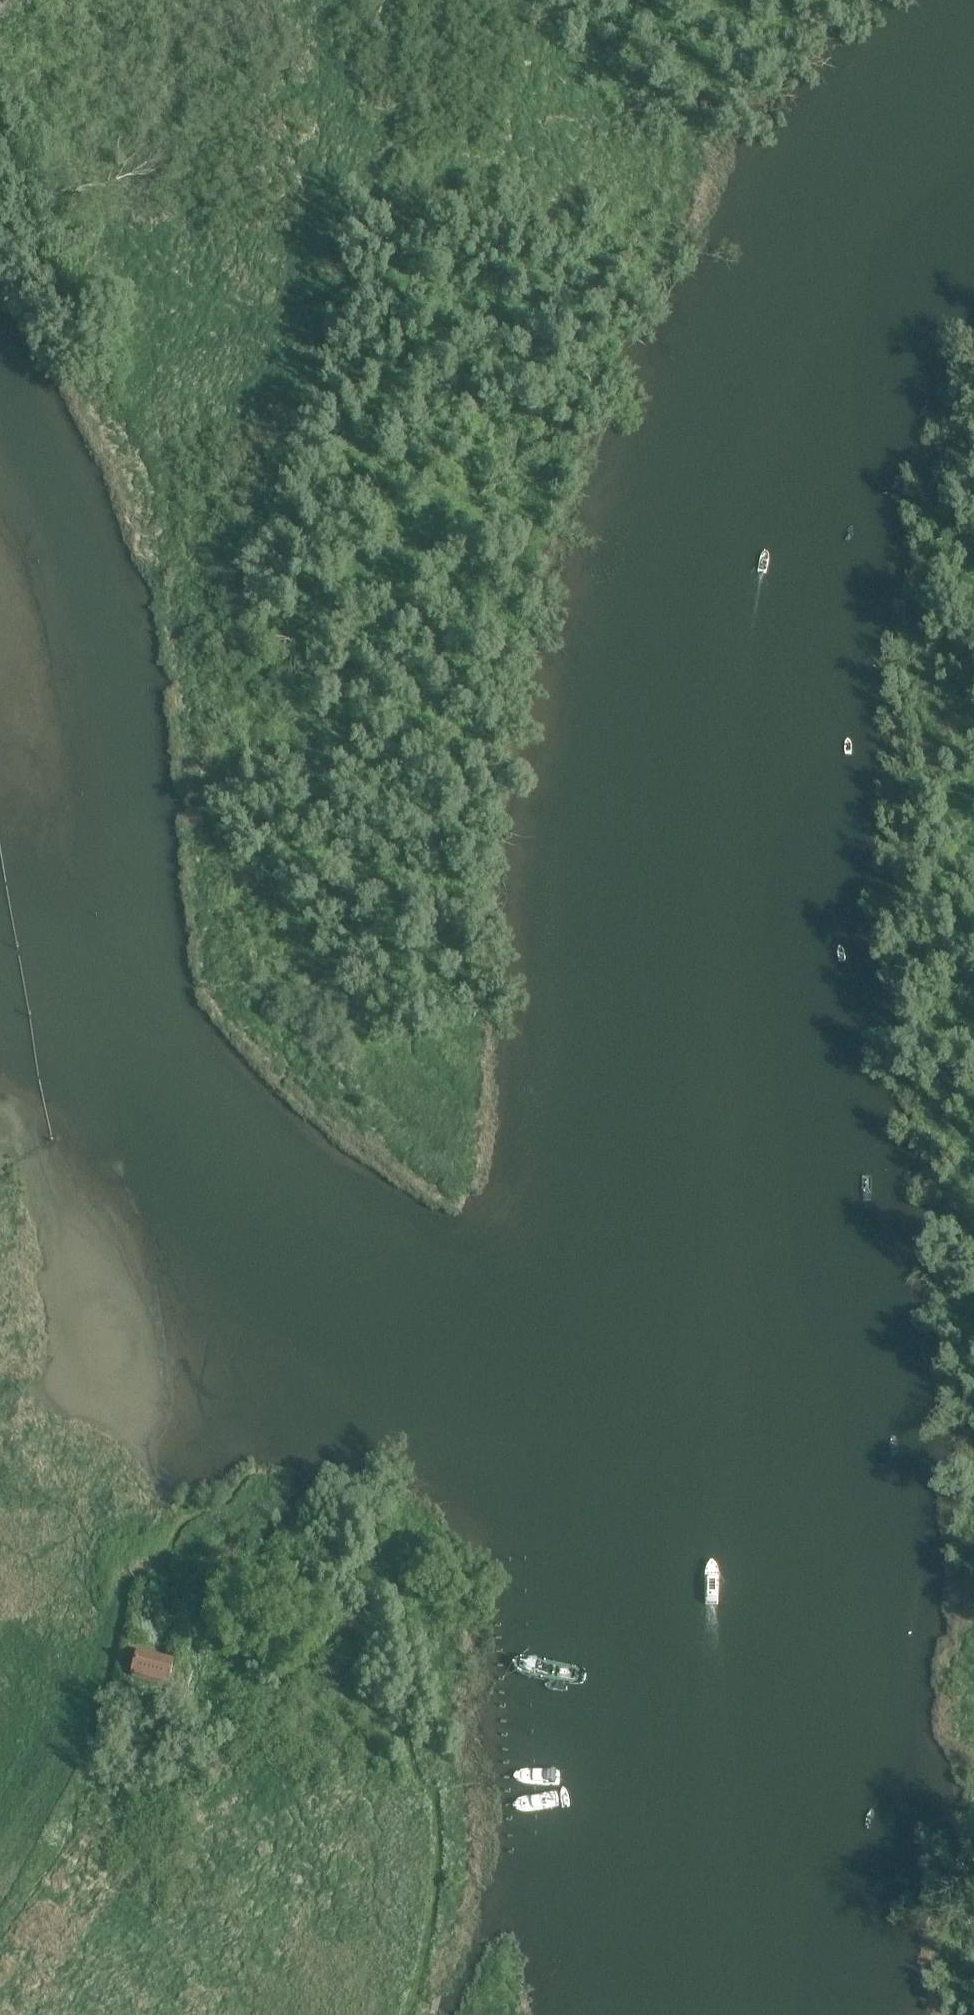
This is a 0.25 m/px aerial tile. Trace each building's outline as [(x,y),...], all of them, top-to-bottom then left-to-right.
[(174,1663),(136,1654),(130,1677),(169,1687),(174,1663)]
